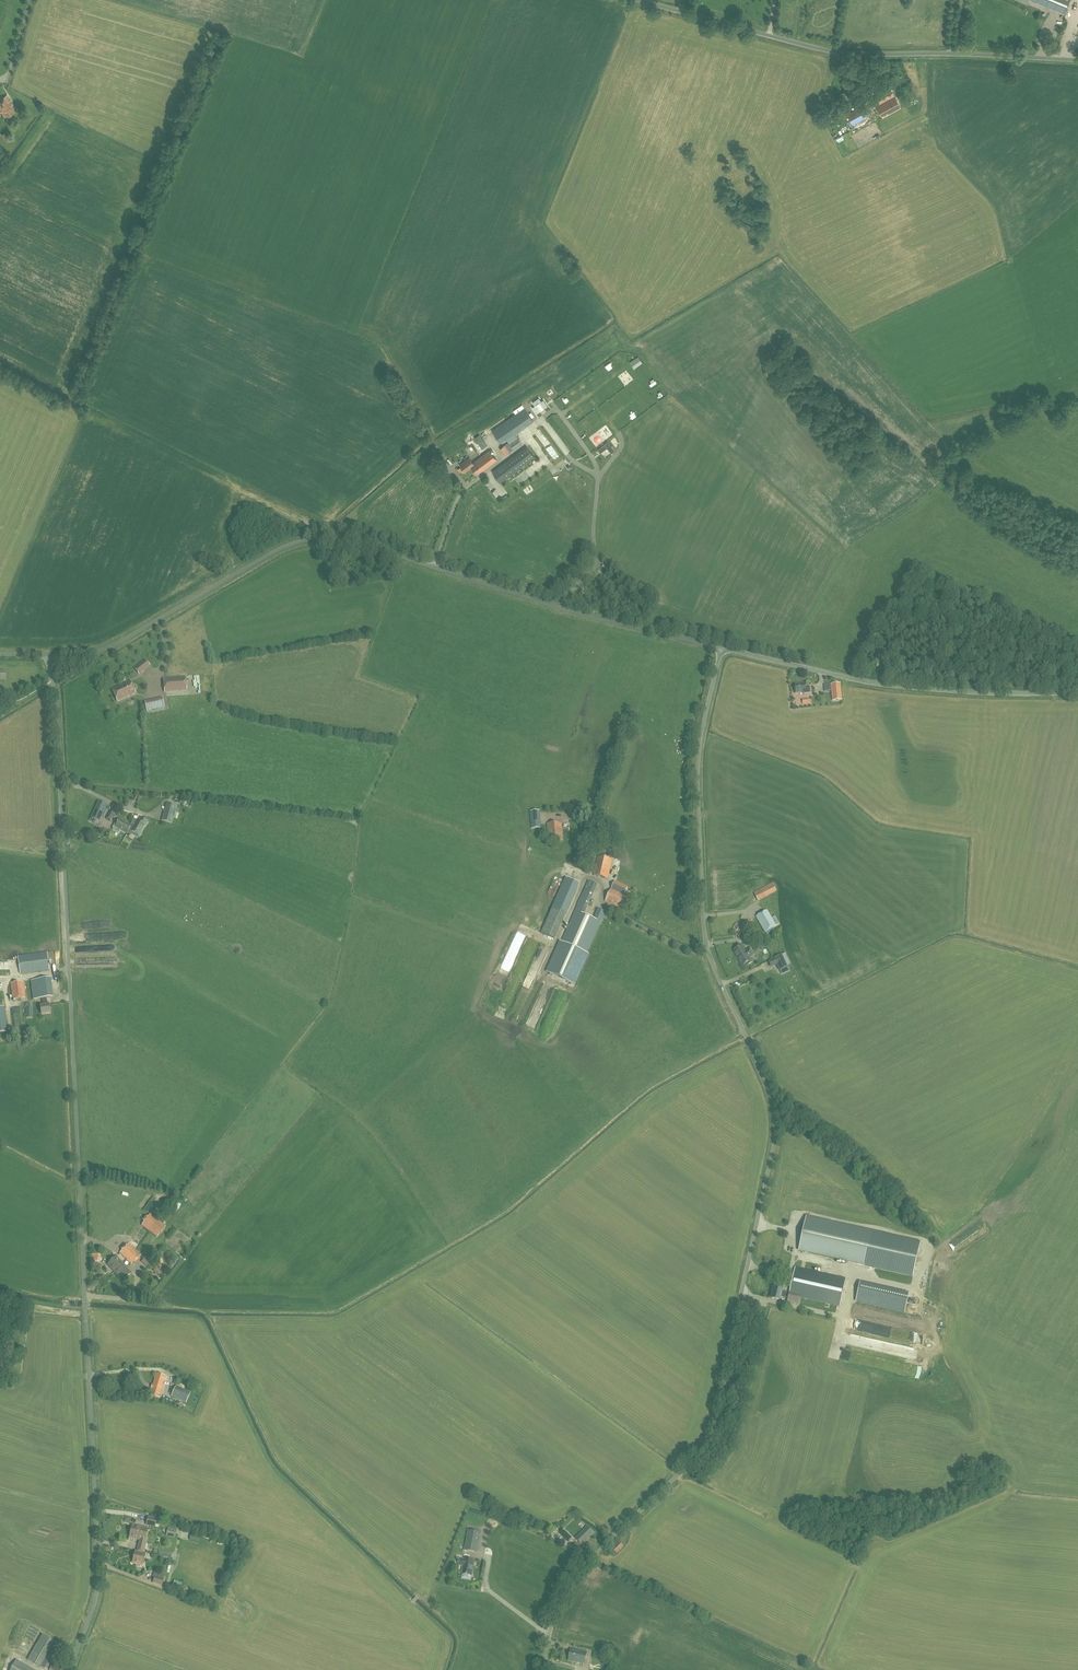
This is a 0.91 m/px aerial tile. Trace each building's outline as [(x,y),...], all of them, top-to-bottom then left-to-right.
[(1064,12),(1069,0),(1034,0),(1064,12)] [(870,67),(869,65),(869,62),(854,64),(856,73),(865,72),(864,68),(870,67)] [(848,86),(855,82),(846,68),(839,72),(848,86)] [(847,107),(861,98),(854,86),(839,94),(847,107)] [(882,117),(901,107),(890,86),(871,96),(882,117)] [(10,101),(11,101),(7,95),(0,101),(0,109),(6,118),(17,110),(13,104),(12,104),(10,101)] [(853,125),(871,115),(865,104),(847,114),(853,125)] [(12,140),(7,131),(1,134),(6,143),(12,140)] [(505,455),(514,449),(522,444),(518,437),(516,434),(534,421),(524,408),(492,430),(500,443),(507,439),(509,442),(500,449),(505,455)] [(551,431),(555,427),(551,423),(546,427),(551,431)] [(487,431),(483,434),(487,439),(494,434),(492,432),(489,434),(487,431)] [(480,434),(474,438),(482,449),(487,445),(480,434)] [(396,463),(414,451),(410,445),(392,458),(396,463)] [(534,457),(527,446),(493,472),(500,482),(534,457)] [(472,470),(473,469),(477,474),(482,471),(497,459),(490,450),(474,461),(475,461),(473,462),(469,457),(460,465),(465,472),(470,468),(472,470)] [(496,494),(499,492),(491,482),(488,485),(496,494)] [(612,570),(607,566),(604,570),(609,574),(612,570)] [(145,659),(134,668),(139,675),(151,665),(145,659)] [(164,692),(187,691),(186,677),(163,678),(164,692)] [(118,701),(136,693),(131,681),(112,689),(118,701)] [(842,700),(840,683),(831,684),(833,701),(842,700)] [(805,684),(795,685),(796,693),(803,692),(803,693),(810,692),(809,687),(805,688),(805,684)] [(814,695),(814,710),(825,711),(825,695),(814,695)] [(147,714),(165,710),(165,707),(163,698),(145,702),(147,711),(147,714)] [(104,816),(107,809),(106,808),(107,805),(98,801),(91,817),(90,818),(89,820),(89,821),(91,822),(93,818),(94,819),(93,822),(95,822),(96,820),(100,821),(102,815),(104,816)] [(172,824),(175,815),(177,806),(166,803),(161,820),(172,824)] [(110,820),(115,813),(110,811),(106,818),(110,820)] [(531,829),(541,828),(540,811),(530,811),(531,829)] [(145,825),(148,821),(141,817),(139,822),(134,819),(131,825),(131,826),(129,830),(131,831),(130,832),(139,837),(141,833),(140,832),(145,825)] [(131,826),(131,825),(120,819),(116,825),(115,824),(113,828),(113,829),(119,832),(120,830),(127,833),(129,830),(131,826)] [(549,841),(563,840),(561,823),(547,824),(549,841)] [(608,879),(613,860),(598,856),(593,875),(608,879)] [(553,907),(566,913),(579,884),(566,878),(553,907)] [(587,953),(603,917),(607,919),(609,913),(598,908),(596,913),(594,918),(584,914),(598,884),(589,880),(562,942),(560,941),(547,970),(546,972),(564,979),(575,984),(581,970),(588,954),(587,953)] [(624,910),(630,897),(624,894),(628,887),(615,881),(606,901),(624,910)] [(758,901),(777,891),(772,883),(754,892),(758,901)] [(770,914),(767,910),(756,917),(765,933),(780,923),(773,912),(770,914)] [(746,950),(742,945),(734,950),(738,956),(739,958),(738,959),(742,965),(747,962),(748,964),(752,962),(750,957),(754,954),(750,948),(746,950)] [(20,974),(49,970),(47,952),(18,956),(20,974)] [(779,970),(788,967),(782,954),(774,958),(779,970)] [(47,1001),(46,998),(53,997),(51,978),(31,981),(33,1000),(42,998),(43,1005),(40,1005),(42,1014),(51,1013),(49,1004),(48,1004),(47,1001)] [(13,1000),(26,998),(23,982),(10,983),(13,1000)] [(31,1008),(30,1003),(25,1003),(25,1005),(24,1005),(24,1008),(25,1008),(26,1014),(24,1014),(24,1017),(26,1017),(26,1018),(33,1018),(33,1008),(31,1008)] [(142,1225),(150,1232),(157,1237),(160,1234),(161,1235),(165,1230),(163,1229),(166,1226),(158,1220),(150,1214),(148,1217),(147,1216),(143,1221),(144,1222),(142,1225)] [(886,1270),(913,1276),(921,1243),(873,1232),(806,1217),(799,1250),(848,1261),(863,1265),(886,1270)] [(141,1254),(136,1250),(129,1243),(119,1253),(126,1260),(131,1265),(141,1254)] [(147,1267),(152,1260),(147,1255),(141,1262),(147,1267)] [(124,1280),(131,1273),(125,1266),(126,1265),(117,1256),(107,1264),(117,1274),(124,1280)] [(159,1274),(162,1270),(158,1268),(159,1266),(156,1264),(152,1269),(159,1274)] [(840,1306),(846,1279),(795,1267),(789,1292),(782,1291),(783,1288),(774,1286),(771,1298),(780,1300),(781,1297),(788,1299),(787,1302),(798,1304),(800,1297),(840,1306)] [(929,1299),(930,1292),(912,1291),(911,1298),(929,1299)] [(892,1352),(907,1355),(906,1358),(915,1360),(917,1348),(894,1344),(892,1352)] [(159,1398),(166,1375),(156,1373),(150,1395),(159,1398)] [(186,1402),(190,1393),(176,1386),(172,1396),(186,1402)] [(155,1527),(158,1518),(148,1516),(146,1525),(155,1527)] [(137,1550),(145,1552),(148,1537),(147,1536),(149,1528),(132,1524),(129,1538),(139,1540),(137,1549),(137,1550)] [(175,1538),(177,1528),(168,1526),(166,1536),(175,1538)] [(582,1544),(593,1533),(587,1526),(576,1538),(582,1544)] [(477,1552),(481,1532),(468,1530),(465,1549),(477,1552)] [(568,1542),(572,1538),(565,1530),(560,1534),(568,1542)] [(617,1553),(624,1547),(619,1541),(612,1548),(617,1553)] [(144,1552),(145,1552),(137,1550),(136,1551),(134,1551),(133,1559),(132,1563),(143,1565),(146,1552),(144,1552)] [(472,1575),(474,1560),(465,1558),(462,1573),(472,1575)] [(164,1579),(165,1575),(160,1573),(159,1577),(155,1576),(153,1583),(162,1586),(164,1579)] [(63,1666),(54,1661),(63,1646),(55,1642),(55,1641),(42,1634),(27,1660),(46,1669),(61,1669),(63,1666)] [(585,1663),(587,1652),(571,1649),(569,1660),(585,1663)] [(16,1659),(10,1669),(36,1669),(16,1659)]
